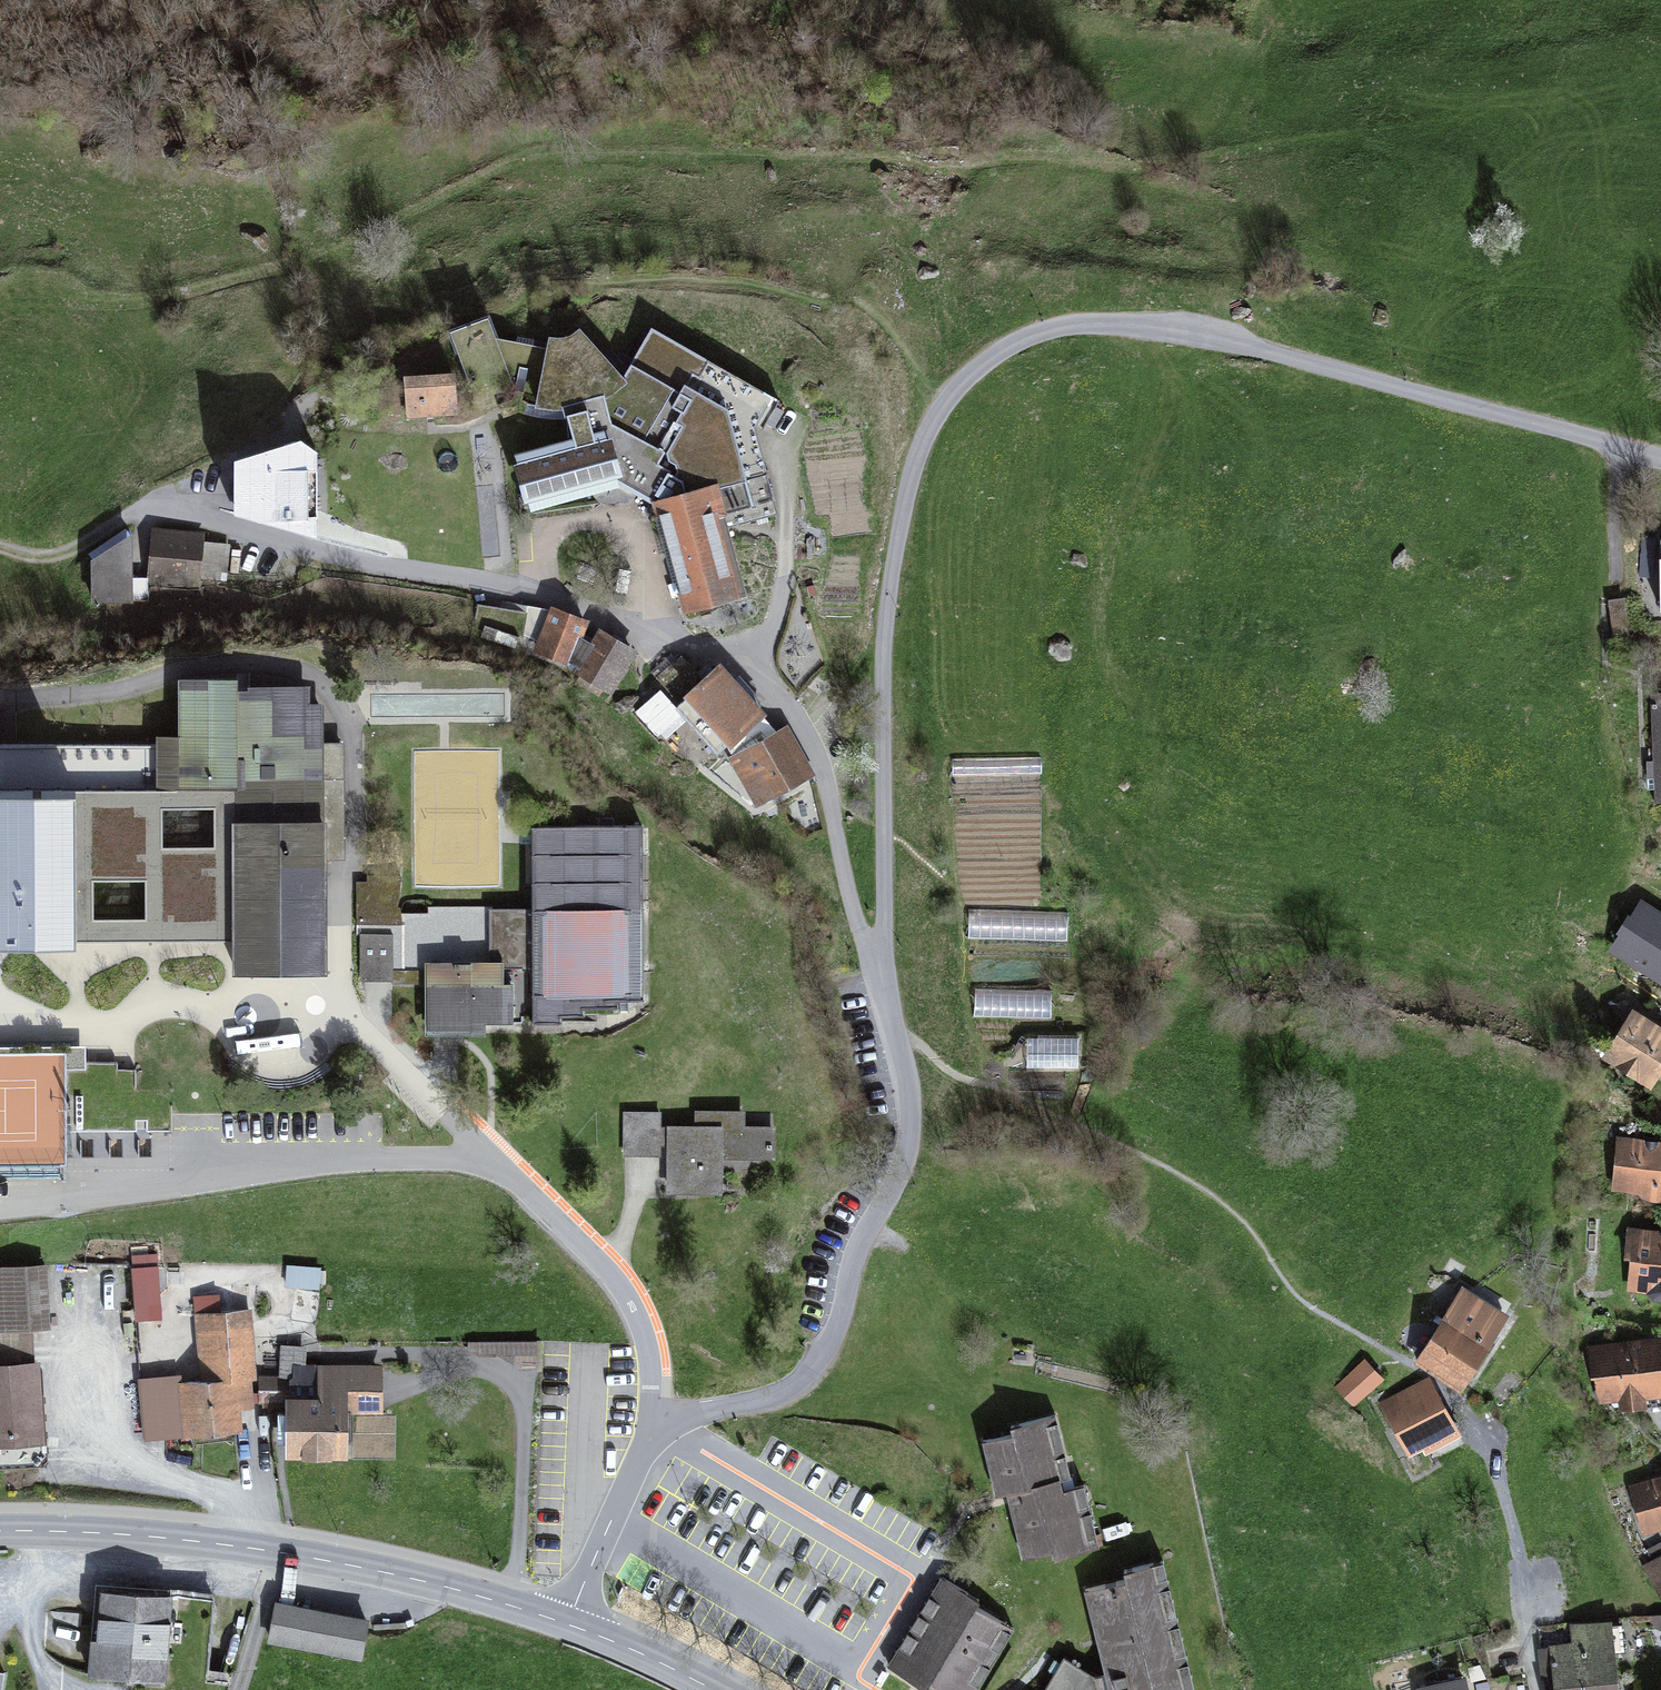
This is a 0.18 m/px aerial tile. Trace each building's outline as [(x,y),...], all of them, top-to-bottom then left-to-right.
[(622,384),(623,384),(622,383),(624,381),(622,379),(622,378),(579,330),(566,338),(550,338),(548,348),(496,338),(489,317),(450,332),(474,397),(516,382),(512,399),(507,402),(512,415),(519,412),(538,418),(568,419),(573,438),(515,454),(528,502),(598,483),(599,485),(613,481),(618,484),(616,488),(627,494),(629,490),(657,505),(658,503),(715,488),(726,526),(776,513),(765,474),(730,454),(641,441),(611,423),(602,397),(607,394),(612,391),(612,392),(613,391),(612,391),(617,387),(622,384)] [(730,454),(749,422),(765,392),(652,327),(622,378),(622,379),(624,381),(622,383),(623,384),(622,384),(617,387),(612,391),(613,391),(612,392),(612,391),(607,394),(602,397),(611,423),(641,441),(730,454)] [(406,377),(408,415),(456,412),(453,374),(406,377)] [(779,401),(765,392),(749,422),(756,426),(763,430),(779,401)] [(503,418),(512,415),(507,402),(498,405),(503,418)] [(765,474),(768,473),(756,426),(749,422),(730,454),(765,474)] [(317,470),(317,452),(300,440),(235,459),(235,512),(307,534),(307,470),(317,470)] [(307,534),(317,537),(317,470),(307,470),(307,534)] [(687,607),(743,591),(726,526),(715,488),(658,503),(657,505),(653,511),(670,561),(674,560),(687,607)] [(148,582),(198,587),(199,576),(202,542),(203,537),(153,532),(148,582)] [(1640,574),(1653,575),(1655,539),(1643,538),(1640,574)] [(96,563),(97,602),(131,602),(131,576),(125,542),(96,563)] [(199,576),(226,579),(230,545),(202,542),(199,576)] [(501,601),(500,608),(526,613),(527,606),(501,601)] [(1613,637),(1629,635),(1625,602),(1609,604),(1613,637)] [(524,635),(524,634),(540,643),(553,610),(527,606),(526,613),(500,608),(478,604),(474,626),(487,626),(498,630),(504,632),(524,635)] [(604,687),(608,689),(631,650),(601,632),(593,645),(579,637),(585,622),(553,610),(540,643),(537,650),(580,667),(578,671),(582,673),(577,683),(598,696),(604,687)] [(494,640),(498,630),(487,626),(483,637),(494,640)] [(515,648),(519,637),(504,632),(498,630),(494,640),(494,641),(515,648)] [(681,656),(656,678),(668,690),(692,669),(681,656)] [(761,714),(719,667),(703,681),(687,696),(688,696),(680,703),(677,705),(719,751),(728,744),(761,714)] [(692,669),(668,690),(680,703),(688,696),(687,696),(703,681),(692,669)] [(320,781),(320,706),(306,706),(306,689),(236,689),(236,679),(179,679),(179,746),(174,746),(167,746),(167,788),(190,787),(190,797),(110,798),(62,798),(62,792),(35,792),(35,883),(0,883),(0,917),(35,917),(35,959),(50,959),(50,953),(59,953),(60,959),(82,959),(82,930),(210,930),(209,917),(236,917),(236,970),(281,970),(324,970),(324,860),(319,860),(319,841),(342,841),(342,781),(320,781)] [(1654,803),(1660,802),(1660,692),(1650,692),(1654,761),(1647,761),(1648,789),(1655,789),(1654,803)] [(728,744),(733,757),(777,732),(761,714),(728,744)] [(731,758),(757,804),(808,775),(793,751),(800,747),(787,726),(777,732),(733,757),(731,758)] [(1042,756),(952,758),(952,777),(1042,774),(1042,756)] [(1041,789),(953,791),(954,809),(1041,807),(1041,789)] [(642,1000),(642,826),(530,826),(531,909),(430,909),(430,912),(430,922),(420,922),(420,930),(404,930),(404,922),(402,922),(401,912),(400,907),(398,907),(400,890),(399,890),(375,890),(375,882),(367,882),(356,882),(357,935),(360,935),(360,973),(392,973),(392,983),(433,983),(433,1021),(522,1021),(522,1016),(532,1016),(531,1022),(561,1022),(561,1015),(583,1015),(583,1008),(614,1008),(614,1000),(642,1000)] [(324,860),(342,860),(342,841),(319,841),(319,860),(324,860)] [(1067,940),(1068,913),(968,911),(968,938),(1067,940)] [(420,922),(430,922),(430,912),(401,912),(402,922),(404,922),(404,930),(420,930),(420,922)] [(1052,1018),(1052,992),(977,990),(976,1016),(1052,1018)] [(1649,1083),(1660,1064),(1660,1022),(1644,1011),(1640,1017),(1635,1024),(1629,1024),(1624,1028),(1607,1056),(1621,1065),(1635,1074),(1649,1083)] [(1629,1024),(1635,1024),(1640,1017),(1634,1013),(1624,1028),(1629,1024)] [(1027,1067),(1038,1067),(1038,1038),(1027,1038),(1027,1067)] [(1078,1067),(1078,1038),(1038,1038),(1038,1067),(1078,1067)] [(61,1176),(61,1165),(60,1070),(60,1063),(75,1063),(75,1045),(75,1040),(0,1041),(0,1177),(61,1176)] [(66,1070),(86,1070),(86,1061),(86,1051),(86,1045),(75,1045),(75,1063),(60,1063),(60,1070),(66,1070)] [(1649,1083),(1660,1090),(1660,1064),(1649,1083)] [(1631,1076),(1635,1074),(1621,1065),(1620,1069),(1625,1076),(1631,1076)] [(625,1150),(659,1150),(659,1145),(659,1128),(659,1113),(625,1113),(625,1150)] [(698,1113),(698,1128),(671,1128),(670,1145),(670,1189),(719,1190),(719,1155),(772,1156),(772,1129),(742,1129),(742,1114),(698,1113)] [(671,1128),(659,1128),(659,1145),(670,1145),(671,1128)] [(1633,1128),(1632,1142),(1656,1145),(1657,1138),(1643,1136),(1644,1130),(1633,1128)] [(1656,1145),(1632,1142),(1620,1141),(1616,1186),(1634,1187),(1643,1196),(1656,1200),(1660,1199),(1660,1145),(1656,1145)] [(1629,1232),(1626,1256),(1635,1257),(1632,1286),(1648,1287),(1647,1292),(1652,1298),(1660,1299),(1660,1235),(1629,1232)] [(0,1270),(0,1326),(32,1324),(49,1323),(46,1267),(0,1270)] [(156,1299),(154,1268),(134,1269),(136,1300),(156,1299)] [(1461,1384),(1512,1304),(1469,1277),(1420,1357),(1422,1358),(1419,1364),(1457,1387),(1459,1383),(1461,1384)] [(215,1293),(195,1295),(197,1314),(217,1313),(215,1293)] [(217,1313),(197,1314),(203,1382),(249,1377),(254,1377),(248,1310),(217,1313)] [(35,1368),(32,1324),(0,1326),(0,1371),(35,1368)] [(1642,1405),(1641,1392),(1660,1390),(1655,1343),(1589,1351),(1591,1368),(1602,1366),(1604,1387),(1605,1397),(1620,1395),(1622,1408),(1642,1405)] [(294,1367),(304,1367),(304,1347),(280,1347),(280,1378),(290,1378),(294,1378),(294,1367)] [(1365,1361),(1337,1388),(1353,1404),(1381,1377),(1365,1361)] [(1593,1388),(1604,1387),(1602,1366),(1591,1368),(1593,1388)] [(344,1442),(344,1408),(353,1408),(376,1409),(376,1367),(304,1367),(294,1367),(294,1378),(290,1378),(290,1401),(289,1401),(289,1410),(277,1410),(277,1441),(289,1441),(289,1452),(344,1452),(344,1442)] [(35,1368),(0,1371),(0,1466),(41,1463),(35,1368)] [(239,1408),(252,1407),(249,1377),(203,1382),(170,1384),(169,1378),(141,1380),(145,1434),(240,1427),(239,1408)] [(261,1378),(261,1401),(289,1401),(290,1401),(290,1378),(280,1378),(261,1378)] [(1410,1453),(1456,1428),(1429,1379),(1383,1404),(1410,1453)] [(1660,1390),(1641,1392),(1642,1405),(1643,1408),(1660,1406),(1660,1392),(1660,1390)] [(344,1442),(353,1442),(353,1408),(344,1408),(344,1442)] [(1056,1415),(1045,1418),(1063,1491),(1073,1488),(1056,1415)] [(1073,1488),(1063,1491),(1045,1418),(1012,1426),(1013,1433),(984,1441),(997,1494),(1008,1492),(1009,1499),(1024,1557),(1053,1550),(1055,1557),(1088,1549),(1073,1488)] [(1636,1489),(1647,1527),(1660,1523),(1660,1482),(1636,1489)] [(1073,1488),(1088,1549),(1099,1547),(1084,1485),(1073,1488)] [(1656,1564),(1660,1561),(1660,1545),(1660,1544),(1649,1551),(1656,1564)] [(1164,1561),(1153,1563),(1184,1689),(1195,1689),(1164,1561)] [(1656,1564),(1647,1569),(1660,1594),(1660,1561),(1656,1564)] [(1153,1563),(1124,1570),(1126,1579),(1085,1589),(1107,1676),(1098,1678),(1088,1672),(1077,1689),(1184,1689),(1153,1563)] [(975,1606),(979,1600),(941,1577),(896,1652),(897,1653),(890,1666),(915,1681),(923,1668),(933,1675),(929,1682),(943,1689),(976,1689),(1013,1629),(975,1606)] [(122,1689),(123,1689),(206,1689),(207,1681),(220,1683),(221,1671),(208,1669),(213,1599),(102,1590),(99,1640),(93,1639),(90,1673),(123,1676),(122,1689)] [(277,1604),(271,1639),(360,1656),(366,1620),(277,1604)] [(1660,1627),(1660,1615),(1651,1616),(1653,1625),(1660,1627)] [(1557,1676),(1559,1684),(1615,1678),(1612,1651),(1624,1650),(1621,1623),(1572,1627),(1573,1643),(1540,1649),(1544,1678),(1557,1676)] [(929,1682),(933,1675),(923,1668),(915,1681),(926,1687),(929,1682)] [(221,1671),(220,1683),(229,1685),(233,1673),(221,1671)] [(1419,1689),(1466,1689),(1463,1677),(1418,1686),(1419,1689)] [(1615,1678),(1559,1684),(1558,1689),(1554,1689),(1616,1689),(1615,1678)]
